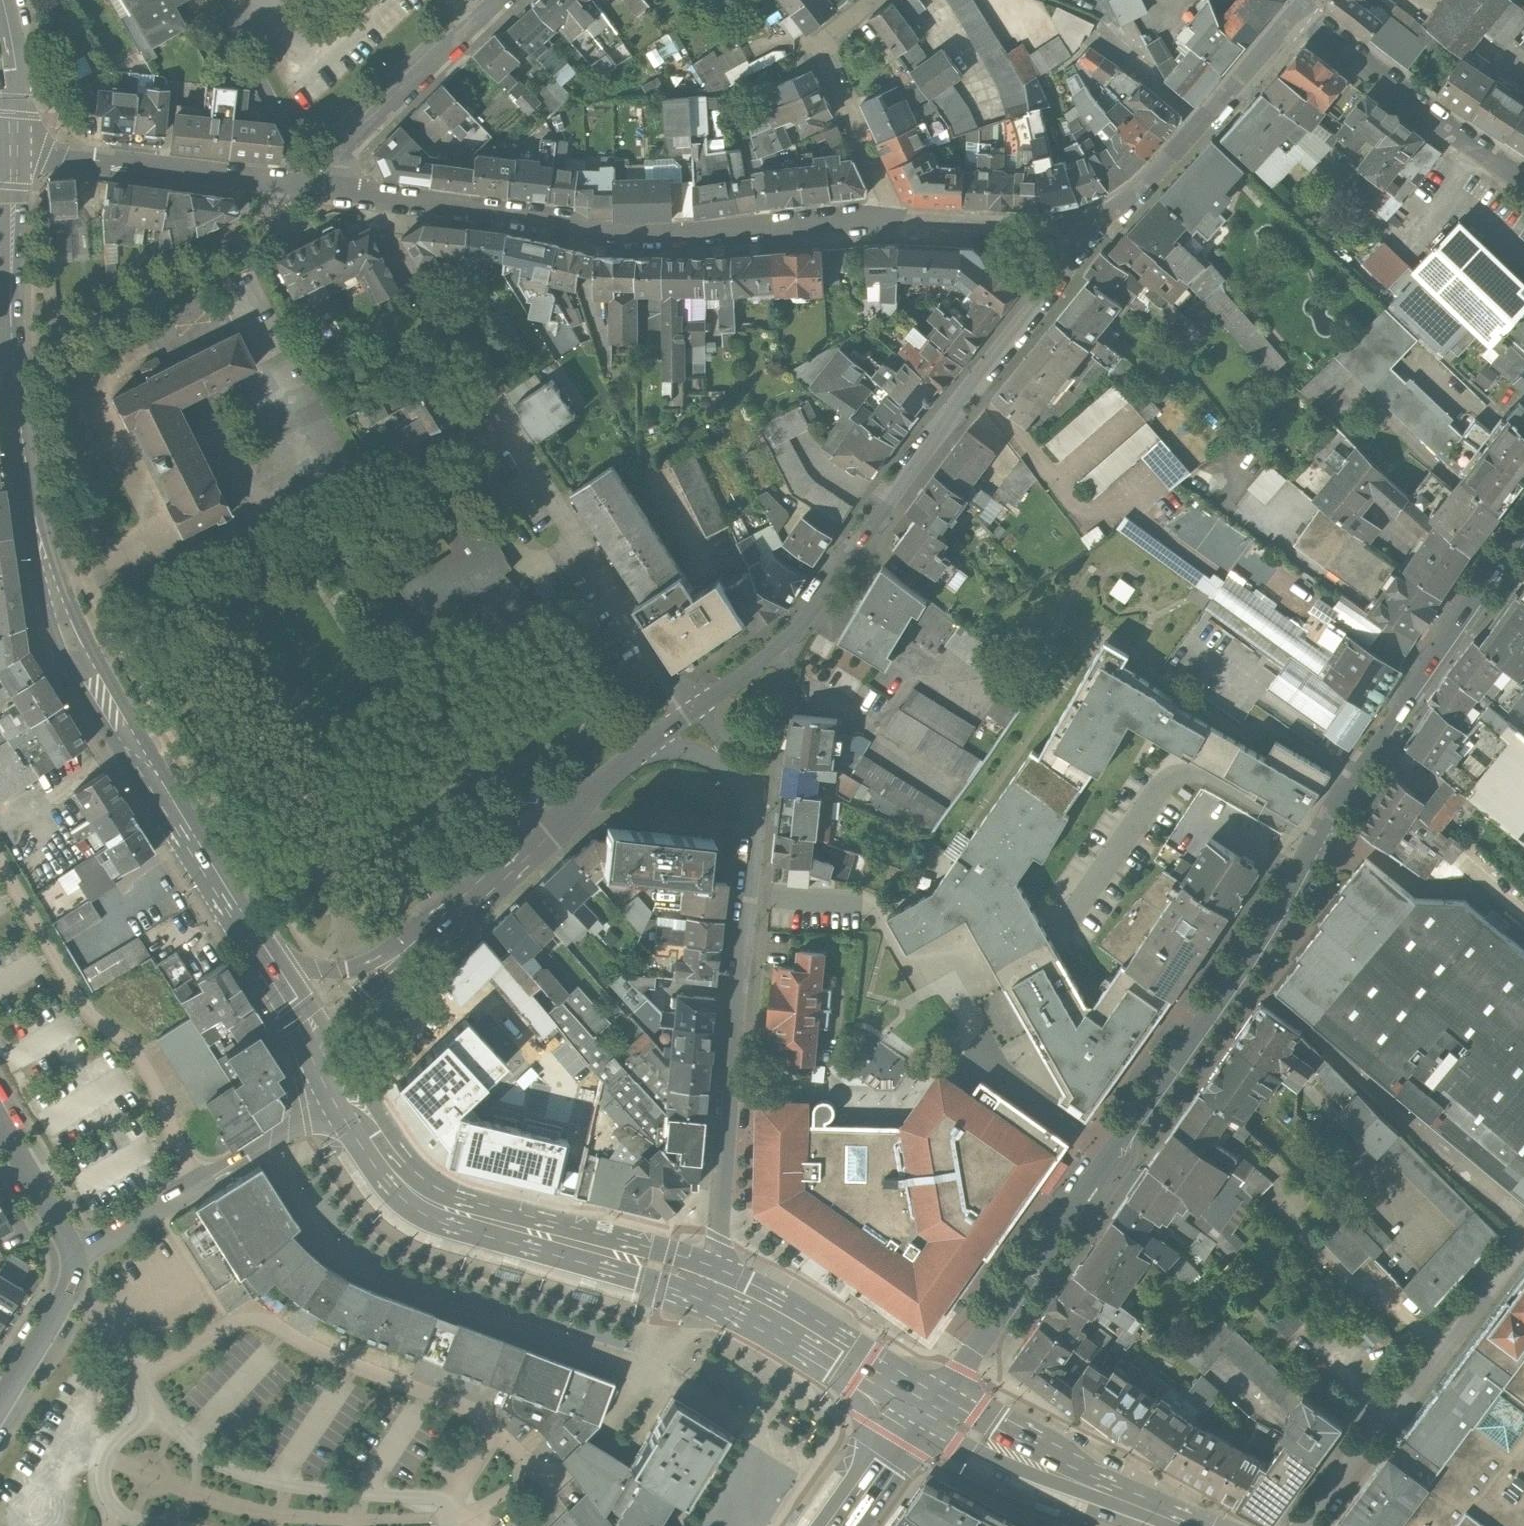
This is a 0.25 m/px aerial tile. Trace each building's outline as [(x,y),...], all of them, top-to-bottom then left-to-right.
[(140,55),(187,29),(174,5),(183,0),(110,0),(140,55)] [(215,15),(225,10),(219,0),(207,0),(215,15)] [(564,0),(539,0),(539,1),(540,2),(538,4),(558,29),(571,43),(588,28),(583,22),(583,21),(564,0)] [(583,21),(583,22),(588,28),(603,14),(593,0),(564,0),(583,21)] [(603,14),(618,34),(629,24),(608,0),(593,0),(603,14)] [(638,17),(647,9),(641,0),(621,0),(638,17)] [(647,9),(651,5),(647,0),(641,0),(647,9)] [(795,14),(783,23),(795,39),(806,31),(807,33),(850,0),(813,0),(795,14)] [(795,14),(813,0),(784,0),(795,14)] [(921,0),(898,0),(894,2),(908,22),(927,9),(921,0)] [(975,0),(948,0),(998,86),(1009,120),(1012,119),(1026,115),(1030,113),(1025,86),(1025,83),(1017,69),(1008,53),(975,0)] [(1110,1),(1121,25),(1142,14),(1144,7),(1140,0),(1111,0),(1110,1)] [(1211,0),(1207,0),(1179,36),(1193,47),(1222,71),(1243,46),(1222,29),(1211,0)] [(1222,29),(1243,46),(1281,0),(1244,0),(1222,29)] [(1326,8),(1369,42),(1371,40),(1384,23),(1360,4),(1364,0),(1333,0),(1326,8)] [(1392,0),(1385,0),(1384,1),(1395,10),(1398,5),(1392,0)] [(1436,34),(1457,50),(1465,56),(1486,31),(1512,0),(1462,0),(1442,26),(1436,34)] [(1486,31),(1506,48),(1523,26),(1523,3),(1520,0),(1512,0),(1486,31)] [(908,22),(894,2),(872,16),(899,55),(918,42),(921,40),(908,22)] [(558,29),(538,4),(512,31),(532,53),(558,29)] [(1085,20),(1059,6),(1052,20),(1063,40),(1071,55),(1076,50),(1084,35),(1088,37),(1094,26),(1084,21),(1085,20)] [(1442,26),(1431,18),(1425,25),(1426,26),(1436,34),(1442,26)] [(1415,40),(1388,19),(1384,23),(1371,40),(1409,70),(1426,47),(1436,34),(1426,26),(1415,40)] [(1506,48),(1486,31),(1465,56),(1486,74),(1506,48)] [(1457,50),(1436,34),(1426,47),(1447,63),(1457,50)] [(519,59),(497,35),(476,56),(508,91),(518,83),(507,71),(519,59)] [(1059,37),(1029,55),(1022,44),(1008,53),(1017,69),(1025,83),(1025,86),(1037,78),(1071,55),(1059,37)] [(1175,61),(1158,38),(1145,46),(1166,80),(1176,68),(1175,61)] [(931,61),(918,42),(899,55),(907,66),(921,86),(930,100),(940,113),(948,125),(950,127),(954,137),(979,129),(969,108),(952,84),(963,77),(945,51),(931,61)] [(1222,71),(1193,47),(1184,58),(1180,55),(1175,61),(1176,68),(1166,80),(1194,104),(1222,71)] [(1347,81),(1306,47),(1280,75),(1323,110),(1347,81)] [(1447,63),(1426,47),(1409,70),(1407,72),(1461,114),(1468,119),(1471,115),(1494,81),(1486,74),(1465,56),(1457,50),(1447,63)] [(562,66),(545,48),(536,57),(553,75),(562,66)] [(1088,48),(1078,62),(1136,114),(1141,108),(1128,96),(1139,83),(1088,48)] [(728,71),(714,50),(693,63),(708,89),(723,87),(746,75),(740,66),(728,71)] [(609,54),(591,66),(601,77),(618,66),(609,54)] [(82,56),(62,65),(79,101),(93,94),(85,77),(91,74),(82,56)] [(131,60),(106,58),(114,72),(129,73),(138,74),(138,69),(130,68),(131,60)] [(921,86),(907,66),(899,72),(904,83),(898,86),(903,98),(921,86)] [(1088,94),(1074,67),(1064,73),(1078,109),(1082,114),(1093,129),(1095,132),(1104,126),(1113,136),(1120,129),(1106,113),(1094,99),(1088,94)] [(138,74),(129,73),(127,93),(136,94),(136,88),(138,74)] [(1323,110),(1280,75),(1263,93),(1308,128),(1315,120),(1323,110)] [(573,96),(555,78),(538,94),(555,113),(573,96)] [(1048,106),(1037,78),(1025,86),(1030,113),(1026,115),(1032,144),(1035,159),(1052,155),(1041,107),(1048,106)] [(1185,115),(1153,81),(1142,80),(1139,83),(1128,96),(1141,108),(1136,114),(1139,116),(1164,138),(1185,115)] [(1471,115),(1507,140),(1523,113),(1523,103),(1494,81),(1471,115)] [(179,83),(167,82),(166,91),(165,108),(176,109),(179,83)] [(213,86),(210,118),(203,117),(199,152),(228,155),(235,89),(213,86)] [(898,86),(861,103),(879,142),(915,125),(903,98),(898,86)] [(475,120),(443,87),(414,115),(438,139),(452,125),(461,134),(469,126),(475,120)] [(166,91),(136,88),(136,94),(132,131),(143,132),(143,135),(162,137),(165,108),(166,91)] [(274,124),(245,121),(248,90),(235,89),(228,155),(278,160),(281,137),(274,124)] [(819,89),(768,111),(775,126),(752,135),(759,159),(791,145),(781,123),(791,119),(798,121),(803,134),(824,125),(822,119),(833,115),(825,98),(824,98),(819,89)] [(127,93),(99,90),(97,113),(103,113),(102,131),(120,133),(120,129),(132,131),(136,94),(127,93)] [(541,103),(528,90),(517,100),(530,114),(541,103)] [(1308,128),(1263,93),(1221,141),(1253,169),(1285,131),(1322,159),(1331,147),(1323,140),(1308,128)] [(1106,94),(1094,99),(1106,113),(1118,103),(1106,94)] [(1399,120),(1369,95),(1359,107),(1357,106),(1345,120),(1347,121),(1367,138),(1377,146),(1399,120)] [(706,96),(690,97),(693,146),(695,188),(713,184),(712,161),(709,161),(706,96)] [(690,97),(666,99),(669,153),(678,153),(678,147),(693,146),(690,97)] [(930,100),(917,109),(923,121),(940,113),(930,100)] [(1139,116),(1134,123),(1127,116),(1118,103),(1106,113),(1120,129),(1146,158),(1164,138),(1139,116)] [(923,121),(915,125),(921,137),(948,125),(940,113),(923,121)] [(1507,140),(1523,152),(1523,113),(1507,140)] [(203,117),(175,114),(171,149),(199,152),(203,117)] [(1082,114),(1067,123),(1072,132),(1086,154),(1098,148),(1087,133),(1093,129),(1082,114)] [(1026,115),(1012,119),(1018,145),(1018,147),(1032,144),(1026,115)] [(1009,120),(1005,121),(1005,153),(999,153),(999,140),(992,140),(992,145),(990,207),(1016,209),(1018,150),(1018,147),(1018,145),(1012,119),(1009,120)] [(486,132),(475,120),(469,126),(481,138),(486,132)] [(1330,132),(1315,120),(1308,128),(1323,140),(1328,135),(1330,132)] [(1363,163),(1359,168),(1384,188),(1389,181),(1397,171),(1423,140),(1399,120),(1377,146),(1363,163)] [(1367,138),(1347,121),(1337,132),(1358,150),(1367,138)] [(452,125),(438,139),(456,158),(470,144),(461,134),(452,125)] [(836,125),(825,130),(829,139),(824,142),(826,147),(843,140),(836,125)] [(915,125),(879,142),(891,167),(927,150),(921,137),(915,125)] [(431,158),(401,128),(373,155),(385,179),(470,191),(472,169),(438,165),(439,159),(431,158)] [(1146,158),(1120,129),(1113,136),(1118,141),(1107,149),(1127,176),(1146,158)] [(1072,132),(1064,137),(1067,145),(1075,158),(1086,154),(1072,132)] [(1335,142),(1328,135),(1323,140),(1331,147),(1335,142)] [(1423,140),(1397,171),(1407,179),(1399,189),(1394,196),(1404,204),(1442,156),(1423,140)] [(540,163),(513,160),(510,196),(550,200),(556,142),(542,141),(540,163)] [(568,143),(556,142),(550,200),(578,204),(581,172),(565,170),(568,143)] [(976,173),(965,172),(964,206),(990,207),(992,145),(979,144),(979,170),(976,173)] [(1107,149),(1105,150),(1098,148),(1086,154),(1108,190),(1127,176),(1107,149)] [(751,179),(745,179),(740,149),(728,151),(734,181),(739,211),(759,208),(770,207),(764,170),(750,173),(751,179)] [(927,150),(891,167),(904,197),(916,204),(964,206),(965,172),(937,171),(927,150)] [(1030,160),(1025,160),(1024,151),(1018,150),(1016,209),(1046,210),(1040,180),(1034,182),(1028,178),(1030,160)] [(722,169),(716,170),(718,184),(734,181),(728,151),(719,153),(722,169)] [(1086,154),(1075,158),(1076,167),(1071,168),(1070,164),(1064,166),(1078,204),(1108,190),(1086,154)] [(850,155),(824,157),(827,164),(832,200),(866,196),(866,188),(865,188),(850,155)] [(1052,155),(1035,159),(1040,180),(1046,210),(1078,204),(1064,166),(1063,163),(1053,164),(1052,155)] [(513,160),(474,156),(472,169),(470,191),(510,196),(513,160)] [(824,157),(806,159),(806,166),(799,167),(805,203),(832,200),(827,164),(824,157)] [(1356,157),(1352,163),(1359,168),(1363,163),(1356,157)] [(638,160),(615,161),(615,168),(615,182),(629,182),(628,172),(638,172),(638,160)] [(799,167),(768,170),(767,166),(763,167),(764,170),(770,207),(771,207),(771,206),(787,205),(805,203),(799,167)] [(656,167),(645,168),(647,194),(648,219),(672,219),(670,183),(665,183),(655,184),(655,175),(656,175),(656,167)] [(601,171),(581,172),(578,204),(590,205),(590,217),(615,217),(615,220),(617,220),(615,182),(615,168),(601,168),(601,171)] [(1384,188),(1359,168),(1345,185),(1388,219),(1404,204),(1394,196),(1384,188)] [(74,179),(47,181),(48,197),(50,216),(76,214),(74,179)] [(1198,206),(1172,180),(1158,196),(1160,199),(1190,226),(1209,206),(1204,200),(1198,206)] [(713,184),(695,188),(697,218),(739,211),(734,181),(718,184),(713,184)] [(1399,189),(1389,181),(1384,188),(1394,196),(1399,189)] [(629,182),(615,182),(617,220),(648,219),(647,194),(629,194),(629,182)] [(682,182),(670,183),(672,219),(684,218),(682,182)] [(130,187),(108,184),(102,213),(104,243),(114,243),(115,245),(119,245),(118,242),(133,241),(140,200),(128,198),(130,187)] [(223,198),(168,191),(159,253),(237,215),(235,201),(223,198)] [(1190,226),(1160,199),(1128,234),(1178,279),(1181,275),(1187,281),(1204,266),(1178,243),(1174,242),(1169,238),(1174,233),(1179,234),(1183,229),(1191,236),(1196,231),(1190,226)] [(1209,206),(1190,226),(1196,231),(1207,241),(1221,226),(1218,222),(1225,215),(1212,203),(1209,206)] [(64,219),(50,220),(51,238),(65,237),(64,219)] [(332,225),(324,230),(323,237),(306,245),(324,282),(337,275),(340,281),(368,267),(369,269),(386,260),(371,230),(345,242),(339,229),(332,225)] [(1461,225),(1441,246),(1439,245),(1436,249),(1437,250),(1416,272),(1480,334),(1500,354),(1509,344),(1523,360),(1523,286),(1461,225)] [(422,227),(402,239),(429,280),(439,274),(436,269),(437,262),(449,265),(451,255),(430,253),(433,228),(422,227)] [(467,232),(433,228),(430,253),(451,255),(464,257),(467,232)] [(500,236),(467,232),(464,257),(478,258),(498,261),(500,236)] [(1178,279),(1128,234),(1112,252),(1123,260),(1129,258),(1144,272),(1141,275),(1154,286),(1169,301),(1177,308),(1195,289),(1187,281),(1181,275),(1178,279)] [(558,248),(509,238),(505,270),(506,272),(517,266),(524,268),(521,283),(526,284),(525,288),(532,290),(530,301),(535,302),(533,309),(549,312),(548,319),(570,324),(550,287),(558,248)] [(306,245),(277,260),(294,296),(324,282),(306,245)] [(899,247),(866,247),(869,301),(897,301),(898,280),(899,247)] [(972,250),(899,247),(898,280),(954,282),(969,294),(989,270),(983,264),(979,256),(972,250)] [(558,248),(550,287),(570,324),(571,325),(581,322),(577,310),(573,311),(571,303),(570,303),(564,288),(577,290),(582,254),(558,248)] [(846,248),(822,250),(822,253),(823,275),(848,273),(846,248)] [(822,253),(773,254),(775,292),(775,296),(824,294),(823,275),(822,253)] [(1144,286),(1101,253),(1085,273),(1091,277),(1111,293),(1117,286),(1133,299),(1144,286)] [(773,254),(732,259),(734,294),(775,292),(773,254)] [(464,257),(451,255),(449,265),(449,273),(455,274),(455,269),(463,270),(464,257)] [(478,258),(464,257),(463,270),(471,271),(471,276),(476,276),(478,258)] [(637,259),(595,257),(595,304),(601,304),(601,316),(611,316),(611,357),(637,357),(637,295),(637,259)] [(663,260),(637,259),(637,295),(651,295),(663,295),(663,260)] [(705,295),(705,259),(663,260),(663,295),(663,315),(677,315),(678,299),(683,295),(705,295)] [(734,294),(732,259),(705,259),(705,295),(725,294),(725,301),(721,301),(722,333),(735,333),(734,294)] [(1287,364),(1218,286),(1224,280),(1208,262),(1204,266),(1187,281),(1195,289),(1271,376),(1287,364)] [(1416,272),(1410,265),(1389,286),(1397,294),(1390,301),(1444,354),(1449,348),(1471,325),(1416,272)] [(989,270),(969,294),(976,299),(970,307),(973,309),(968,315),(970,316),(964,324),(982,339),(1018,293),(989,270)] [(1091,277),(1057,319),(1086,344),(1095,351),(1092,354),(1097,358),(1108,368),(1110,369),(1121,356),(1096,333),(1124,303),(1111,293),(1091,277)] [(1169,301),(1154,286),(1147,292),(1162,308),(1169,301)] [(663,295),(651,295),(651,361),(663,361),(663,315),(663,295)] [(1177,308),(1169,301),(1162,308),(1196,342),(1203,335),(1177,308)] [(964,324),(948,311),(945,315),(938,309),(927,321),(935,327),(926,338),(959,366),(982,339),(964,324)] [(677,315),(663,315),(663,361),(663,409),(683,409),(683,346),(694,346),(694,363),(705,363),(705,322),(681,322),(681,315),(677,315)] [(1057,319),(1025,359),(1055,384),(1083,348),(1086,344),(1057,319)] [(1471,325),(1449,348),(1458,356),(1480,334),(1471,325)] [(926,338),(915,329),(912,331),(908,334),(906,339),(910,342),(901,354),(909,361),(907,364),(940,391),(959,366),(926,338)] [(238,331),(163,368),(157,357),(141,365),(148,379),(114,396),(128,425),(136,421),(175,501),(168,505),(182,533),(217,516),(218,519),(232,513),(180,412),(184,410),(180,403),(255,366),(238,331)] [(593,342),(580,342),(588,356),(597,356),(593,342)] [(860,367),(836,348),(788,374),(849,416),(894,447),(919,416),(860,367)] [(1337,357),(1302,390),(1319,407),(1354,374),(1337,357)] [(517,358),(498,370),(511,390),(530,378),(517,358)] [(1097,358),(1081,377),(1092,387),(1108,368),(1097,358)] [(1025,359),(993,399),(1024,425),(1055,384),(1025,359)] [(940,391),(907,364),(897,376),(896,375),(891,381),(866,360),(860,367),(919,416),(940,391)] [(1511,364),(1507,361),(1504,366),(1507,369),(1504,373),(1515,382),(1523,371),(1523,369),(1514,361),(1511,364)] [(1515,382),(1523,390),(1523,371),(1515,382)] [(506,393),(514,405),(544,385),(536,374),(530,378),(511,390),(506,393)] [(514,405),(537,441),(576,415),(553,379),(544,385),(514,405)] [(437,386),(403,407),(412,422),(404,427),(414,442),(463,412),(453,397),(447,401),(437,386)] [(1118,386),(1048,439),(1061,456),(1131,403),(1118,386)] [(805,403),(756,428),(768,450),(788,489),(791,495),(839,528),(852,509),(815,483),(804,470),(787,440),(808,429),(805,425),(814,421),(814,417),(810,408),(807,407),(805,403)] [(1519,406),(1511,416),(1523,430),(1523,411),(1519,406)] [(894,447),(849,416),(835,436),(831,433),(821,449),(855,473),(859,467),(873,477),(894,447)] [(1142,418),(1078,481),(1092,497),(1139,452),(1168,487),(1186,471),(1142,418)] [(1338,426),(1286,474),(1323,503),(1369,538),(1379,525),(1358,510),(1374,490),(1387,474),(1338,426)] [(991,500),(978,490),(975,493),(968,488),(995,453),(967,432),(936,474),(969,498),(968,500),(983,511),(991,500)] [(1486,483),(1509,505),(1523,485),(1523,442),(1519,437),(1486,483)] [(707,484),(689,445),(666,456),(685,495),(707,484)] [(768,450),(762,453),(760,448),(752,452),(775,496),(788,489),(768,450)] [(402,449),(368,466),(371,473),(390,473),(410,461),(402,449)] [(1264,458),(1242,488),(1262,502),(1283,472),(1264,458)] [(1021,459),(993,494),(1013,510),(1037,480),(1021,459)] [(613,467),(573,492),(609,545),(647,519),(613,467)] [(969,498),(936,474),(908,511),(918,519),(940,536),(968,500),(969,498)] [(1412,500),(1390,480),(1391,478),(1387,474),(1374,490),(1425,540),(1436,523),(1412,500)] [(1455,492),(1432,474),(1412,500),(1436,523),(1446,532),(1447,533),(1470,553),(1502,516),(1464,480),(1455,492)] [(707,484),(685,495),(705,537),(728,526),(707,484)] [(0,488),(0,538),(10,537),(3,487),(0,488)] [(785,512),(772,498),(766,487),(755,493),(777,534),(786,519),(785,512)] [(1369,538),(1323,503),(1292,542),(1368,596),(1375,602),(1404,566),(1369,538)] [(477,538),(457,508),(435,523),(455,553),(403,588),(402,587),(401,588),(426,626),(428,625),(427,623),(477,589),(531,643),(530,645),(531,647),(555,622),(554,621),(553,622),(502,572),(511,566),(512,568),(514,567),(488,529),(486,530),(487,531),(482,535),(480,532),(476,534),(479,537),(477,538)] [(832,537),(802,517),(783,546),(812,566),(832,537)] [(977,517),(963,536),(975,545),(980,540),(986,545),(994,534),(977,517)] [(647,519),(609,545),(644,597),(682,573),(647,519)] [(940,536),(918,519),(896,548),(946,586),(959,569),(943,558),(945,555),(941,552),(942,550),(940,549),(946,540),(940,536)] [(1446,532),(1436,523),(1425,540),(1407,568),(1442,595),(1470,553),(1447,533),(1446,532)] [(760,557),(748,535),(735,541),(750,572),(756,586),(765,572),(759,561),(760,557)] [(0,538),(0,566),(14,564),(10,537),(0,538)] [(806,577),(774,558),(765,572),(756,586),(788,605),(806,577)] [(1407,568),(1404,566),(1375,602),(1365,615),(1381,627),(1386,622),(1414,638),(1415,638),(1436,608),(1433,607),(1442,595),(1407,568)] [(883,567),(840,639),(882,664),(922,597),(883,567)] [(0,571),(0,616),(21,613),(15,569),(0,571)] [(682,573),(644,597),(684,659),(747,619),(726,588),(720,578),(698,593),(684,572),(682,573)] [(756,586),(750,572),(726,588),(747,619),(753,629),(767,619),(788,605),(756,586)] [(1127,602),(1139,587),(1124,575),(1112,590),(1127,602)] [(1481,645),(1481,646),(1519,677),(1523,671),(1523,599),(1518,594),(1481,645)] [(1414,638),(1386,622),(1381,627),(1365,615),(1345,601),(1329,623),(1396,666),(1414,638)] [(1396,666),(1329,623),(1319,639),(1337,650),(1332,659),(1335,661),(1324,679),(1360,704),(1368,692),(1373,695),(1377,690),(1384,694),(1401,670),(1396,666)] [(0,633),(0,668),(27,650),(23,626),(0,633)] [(1019,671),(961,627),(947,646),(1004,689),(1019,671)] [(1060,1098),(1087,1119),(1174,997),(1127,966),(1123,964),(1095,1004),(1087,1003),(1017,881),(1095,771),(1100,775),(1130,723),(1183,752),(1185,748),(1203,757),(1200,763),(1248,790),(1251,785),(1269,795),(1266,801),(1299,820),(1332,773),(1281,744),(1272,761),(1178,707),(1179,704),(1132,671),(1134,669),(1124,663),(1129,655),(1106,640),(1040,755),(1033,750),(935,890),(888,917),(908,952),(967,918),(1065,1091),(1060,1098)] [(1475,640),(1448,673),(1477,697),(1489,707),(1497,698),(1494,696),(1501,687),(1516,700),(1515,702),(1523,710),(1523,681),(1519,677),(1481,646),(1481,645),(1475,640)] [(0,668),(0,678),(6,683),(0,687),(0,697),(1,699),(12,692),(41,673),(27,650),(0,668)] [(1019,671),(987,713),(1007,727),(1037,684),(1019,671)] [(1324,679),(1312,671),(1289,704),(1330,732),(1331,730),(1348,742),(1370,711),(1324,679)] [(41,673),(12,692),(32,722),(61,703),(41,673)] [(1477,697),(1448,673),(1436,690),(1436,689),(1428,702),(1435,707),(1436,707),(1456,722),(1477,697)] [(915,689),(902,710),(963,748),(976,727),(915,689)] [(1501,718),(1508,724),(1517,731),(1523,723),(1523,710),(1515,702),(1501,718)] [(37,730),(58,763),(87,745),(61,703),(32,722),(7,738),(12,746),(37,730)] [(1436,707),(1435,707),(1408,748),(1427,761),(1448,780),(1467,796),(1479,806),(1491,815),(1523,775),(1523,736),(1517,731),(1508,724),(1501,732),(1482,716),(1469,731),(1456,722),(1436,707)] [(1501,718),(1489,707),(1482,716),(1501,732),(1508,724),(1501,718)] [(983,761),(900,709),(887,729),(969,781),(983,761)] [(839,720),(792,715),(787,763),(834,768),(838,733),(839,720)] [(863,735),(838,733),(834,768),(839,768),(852,776),(864,756),(873,741),(863,735)] [(852,776),(936,829),(950,809),(864,756),(852,776)] [(834,768),(787,763),(784,793),(818,796),(820,776),(838,778),(839,768),(834,768)] [(105,773),(74,792),(84,806),(64,820),(72,831),(92,819),(121,799),(105,773)] [(1425,802),(1391,775),(1366,814),(1368,823),(1361,832),(1391,852),(1408,828),(1405,826),(1425,802)] [(1491,815),(1519,836),(1518,838),(1523,842),(1523,775),(1491,815)] [(1448,780),(1420,814),(1449,839),(1454,833),(1443,824),(1462,802),(1474,812),(1479,806),(1467,796),(1448,780)] [(818,796),(784,793),(779,833),(815,838),(819,839),(821,817),(823,817),(825,797),(818,796)] [(121,799),(92,819),(96,825),(109,844),(138,825),(131,813),(131,814),(121,799)] [(92,819),(72,831),(80,843),(84,841),(82,839),(93,831),(93,827),(96,825),(92,819)] [(109,844),(107,845),(123,871),(154,850),(138,825),(139,825),(138,825),(109,844)] [(711,837),(606,826),(605,839),(591,838),(583,845),(602,869),(604,870),(684,878),(706,881),(707,878),(711,837)] [(819,839),(815,838),(779,833),(775,863),(811,866),(811,872),(847,882),(856,853),(819,839)] [(1242,859),(1212,839),(1193,866),(1182,859),(1171,874),(1230,913),(1258,870),(1242,859)] [(602,869),(583,845),(571,854),(593,879),(601,872),(600,871),(602,869)] [(1163,850),(1157,859),(1173,870),(1179,861),(1163,850)] [(96,853),(70,870),(88,899),(89,900),(91,900),(115,884),(96,853)] [(1415,897),(1368,858),(1359,868),(1343,889),(1346,892),(1320,922),(1324,925),(1298,956),(1301,959),(1276,990),(1523,1195),(1523,949),(1463,899),(1415,897)] [(563,862),(543,881),(561,900),(586,927),(596,918),(585,905),(579,905),(575,902),(589,888),(563,862)] [(906,871),(894,867),(891,875),(904,879),(906,871)] [(1230,913),(1164,870),(1141,897),(1210,943),(1230,913)] [(706,881),(684,878),(681,909),(723,913),(726,880),(707,878),(706,881)] [(561,900),(543,881),(524,898),(527,902),(541,918),(542,918),(561,900)] [(651,914),(637,895),(621,910),(642,934),(651,914)] [(1141,897),(1099,946),(1123,964),(1127,966),(1174,997),(1210,943),(1141,897)] [(88,899),(52,922),(63,941),(102,918),(91,900),(89,900),(88,899)] [(541,918),(527,902),(514,915),(538,941),(539,942),(552,929),(542,918),(541,918)] [(676,909),(654,907),(653,918),(671,920),(675,917),(676,909)] [(514,915),(511,911),(493,929),(539,983),(557,1003),(568,993),(545,968),(541,967),(529,955),(526,953),(538,941),(514,915)] [(722,919),(687,916),(686,931),(672,930),(672,928),(653,926),(652,931),(656,931),(655,941),(719,947),(722,919)] [(596,918),(586,927),(593,934),(602,924),(596,918)] [(539,983),(493,929),(483,938),(501,958),(530,991),(539,983)] [(139,937),(81,971),(91,990),(150,955),(139,937)] [(483,938),(441,979),(459,997),(501,958),(483,938)] [(719,947),(655,941),(654,954),(668,955),(669,949),(677,950),(676,956),(679,956),(679,960),(676,960),(675,973),(716,977),(717,966),(718,966),(719,947)] [(177,950),(156,963),(160,969),(180,956),(177,950)] [(771,1003),(830,1008),(831,989),(821,988),(824,952),(800,950),(798,968),(775,966),(771,1003)] [(180,956),(160,969),(171,987),(184,979),(192,974),(180,956)] [(193,993),(184,979),(171,987),(189,1015),(238,984),(224,962),(199,978),(204,986),(193,993)] [(238,984),(189,1015),(196,1026),(208,1044),(218,1037),(220,1035),(217,1031),(211,1021),(221,1014),(240,1042),(258,1031),(265,1026),(238,984)] [(657,992),(650,984),(640,994),(645,999),(659,1014),(660,1011),(662,997),(665,993),(661,988),(657,992)] [(705,991),(687,989),(686,996),(677,995),(676,1013),(660,1011),(659,1014),(657,1024),(661,1025),(674,1026),(707,1029),(708,1029),(709,1017),(711,1018),(713,998),(704,998),(705,991)] [(908,1001),(900,996),(888,1015),(898,1017),(908,1001)] [(645,999),(635,1009),(650,1025),(647,1028),(652,1033),(661,1025),(657,1024),(659,1014),(645,999)] [(830,1008),(771,1003),(768,1038),(791,1040),(789,1059),(814,1061),(816,1032),(824,1033),(825,1027),(828,1027),(830,1008)] [(610,1052),(594,1034),(609,1022),(595,1006),(581,1018),(565,1031),(603,1075),(612,1084),(608,1087),(616,1095),(655,1139),(657,1124),(639,1104),(648,1096),(610,1052)] [(1300,1034),(1260,1007),(1235,1044),(1280,1077),(1279,1077),(1297,1090),(1313,1068),(1289,1050),(1300,1034)] [(465,1014),(390,1083),(434,1136),(510,1063),(465,1014)] [(189,1015),(156,1037),(163,1047),(196,1026),(189,1015)] [(196,1026),(163,1047),(178,1070),(211,1049),(208,1044),(196,1026)] [(707,1029),(674,1026),(672,1047),(665,1046),(664,1055),(671,1055),(707,1059),(708,1047),(706,1046),(708,1030),(707,1030),(707,1029)] [(240,1042),(217,1058),(254,1116),(260,1111),(262,1115),(281,1103),(280,1067),(258,1031),(240,1042)] [(644,1032),(630,1045),(641,1056),(649,1048),(654,1043),(644,1032)] [(218,1037),(208,1044),(211,1049),(214,1054),(224,1047),(218,1037)] [(630,1045),(625,1039),(610,1052),(648,1096),(666,1115),(668,1087),(641,1056),(630,1045)] [(1280,1077),(1235,1044),(1201,1092),(1233,1114),(1241,1122),(1258,1097),(1268,1096),(1271,1098),(1278,1089),(1273,1086),(1279,1077),(1280,1077)] [(707,1059),(671,1055),(670,1066),(665,1066),(649,1048),(641,1056),(668,1087),(704,1091),(704,1090),(707,1059)] [(214,1054),(211,1049),(178,1070),(199,1103),(205,1099),(224,1127),(222,1130),(218,1132),(215,1142),(221,1151),(232,1144),(261,1127),(254,1116),(217,1058),(214,1054)] [(1399,1134),(1327,1062),(1317,1077),(1347,1107),(1341,1113),(1380,1153),(1384,1149),(1399,1134)] [(912,1127),(909,1125),(902,1125),(902,1136),(855,1135),(805,1134),(806,1105),(762,1103),(759,1209),(804,1240),(815,1224),(831,1235),(847,1247),(842,1253),(925,1311),(941,1288),(945,1291),(975,1248),(989,1258),(1070,1143),(982,1080),(967,1101),(943,1083),(912,1127)] [(704,1091),(668,1087),(666,1115),(702,1118),(704,1090),(704,1091)] [(1201,1092),(1176,1129),(1246,1178),(1254,1167),(1239,1156),(1236,1156),(1214,1140),(1227,1122),(1240,1132),(1245,1126),(1241,1122),(1233,1114),(1201,1092)] [(655,1139),(616,1095),(605,1106),(621,1124),(614,1130),(623,1140),(619,1144),(636,1162),(634,1164),(597,1155),(586,1200),(625,1209),(626,1205),(637,1195),(656,1217),(658,1216),(659,1217),(679,1198),(678,1196),(688,1187),(694,1188),(697,1171),(699,1161),(671,1156),(655,1139)] [(702,1118),(666,1115),(648,1096),(639,1104),(657,1124),(655,1139),(671,1156),(699,1161),(702,1118)] [(458,1114),(446,1163),(555,1189),(566,1139),(458,1114)] [(1246,1178),(1176,1129),(1151,1166),(1180,1188),(1200,1161),(1225,1179),(1222,1184),(1235,1193),(1242,1184),(1246,1178)] [(1501,1235),(1399,1134),(1384,1149),(1462,1227),(1405,1288),(1428,1313),(1501,1235)] [(1273,1152),(1257,1137),(1249,1146),(1265,1160),(1273,1152)] [(231,1181),(194,1204),(238,1274),(289,1231),(298,1223),(285,1206),(259,1163),(244,1172),(231,1181)] [(1180,1188),(1151,1166),(1130,1197),(1157,1217),(1165,1206),(1175,1213),(1177,1209),(1167,1202),(1171,1196),(1173,1198),(1180,1188)] [(1274,1181),(1254,1167),(1246,1178),(1242,1184),(1256,1199),(1274,1181)] [(1222,1184),(1207,1204),(1187,1190),(1185,1194),(1190,1202),(1201,1212),(1220,1229),(1231,1240),(1237,1234),(1225,1223),(1242,1199),(1235,1193),(1222,1184)] [(1157,1238),(1147,1231),(1157,1217),(1130,1197),(1115,1218),(1142,1239),(1139,1243),(1149,1251),(1156,1256),(1166,1266),(1178,1253),(1179,1253),(1157,1238)] [(1393,1239),(1355,1200),(1337,1218),(1372,1255),(1375,1258),(1393,1239)] [(11,1225),(0,1205),(0,1232),(11,1225)] [(1175,1213),(1165,1206),(1157,1217),(1166,1225),(1178,1234),(1194,1248),(1201,1240),(1204,1243),(1207,1239),(1204,1237),(1206,1235),(1175,1213)] [(1220,1229),(1201,1212),(1195,1221),(1208,1229),(1206,1231),(1213,1236),(1220,1229)] [(1166,1225),(1157,1217),(1147,1231),(1157,1238),(1166,1225)] [(1115,1218),(1077,1272),(1116,1301),(1147,1260),(1145,1258),(1149,1251),(1139,1243),(1142,1239),(1115,1218)] [(1372,1255),(1337,1218),(1318,1235),(1354,1272),(1372,1255)] [(289,1231),(238,1274),(252,1296),(272,1276),(276,1280),(299,1299),(325,1265),(306,1249),(289,1231)] [(10,1252),(0,1268),(0,1274),(18,1285),(30,1264),(10,1252)] [(1178,1253),(1166,1266),(1186,1284),(1192,1278),(1182,1269),(1188,1263),(1178,1253)] [(325,1265),(299,1299),(324,1315),(344,1277),(325,1265)] [(1116,1301),(1077,1272),(1062,1294),(1088,1312),(1091,1314),(1097,1307),(1098,1308),(1102,1302),(1105,1304),(1104,1309),(1126,1325),(1134,1332),(1142,1321),(1130,1312),(1116,1301)] [(10,1308),(22,1287),(18,1285),(0,1274),(0,1302),(10,1308)] [(367,1287),(344,1277),(324,1315),(351,1327),(367,1287)] [(1446,1381),(1483,1410),(1523,1357),(1523,1278),(1446,1381)] [(367,1287),(351,1327),(373,1336),(389,1295),(367,1287)] [(1108,1352),(1083,1332),(1085,1329),(1079,1325),(1088,1312),(1062,1294),(1041,1322),(1074,1347),(1098,1365),(1108,1352)] [(389,1295),(373,1336),(396,1344),(411,1304),(389,1295)] [(10,1308),(0,1302),(0,1324),(10,1308)] [(1153,1314),(1137,1302),(1130,1312),(1142,1321),(1146,1324),(1153,1314)] [(434,1313),(411,1304),(396,1344),(418,1353),(434,1313)] [(1289,1306),(1273,1323),(1289,1338),(1305,1321),(1289,1306)] [(456,1321),(434,1313),(418,1353),(441,1362),(456,1321)] [(501,1338),(456,1321),(441,1362),(486,1379),(501,1338)] [(1074,1347),(1042,1322),(1016,1358),(1018,1369),(1043,1387),(1055,1372),(1060,1375),(1067,1366),(1062,1362),(1066,1357),(1074,1347)] [(1134,1332),(1126,1325),(1119,1334),(1121,1335),(1117,1341),(1126,1349),(1133,1339),(1134,1332)] [(1305,1394),(1234,1328),(1218,1347),(1207,1337),(1187,1358),(1204,1372),(1222,1351),(1240,1363),(1238,1366),(1249,1373),(1248,1374),(1257,1380),(1256,1381),(1266,1388),(1266,1390),(1275,1396),(1274,1398),(1292,1411),(1305,1395),(1305,1394)] [(501,1338),(486,1379),(508,1387),(525,1347),(501,1338)] [(1108,1352),(1098,1365),(1106,1371),(1107,1371),(1108,1372),(1109,1373),(1120,1357),(1126,1349),(1117,1341),(1108,1352)] [(569,1364),(525,1347),(508,1387),(553,1404),(569,1364)] [(1098,1365),(1074,1347),(1066,1357),(1071,1361),(1067,1366),(1060,1375),(1055,1372),(1043,1387),(1072,1408),(1075,1409),(1077,1410),(1081,1409),(1083,1407),(1108,1372),(1107,1371),(1106,1371),(1098,1365)] [(1146,1375),(1120,1357),(1109,1373),(1108,1372),(1083,1407),(1120,1435),(1124,1430),(1132,1436),(1170,1385),(1151,1369),(1146,1375)] [(1483,1410),(1487,1413),(1522,1441),(1523,1438),(1523,1357),(1483,1410)] [(613,1381),(569,1364),(553,1404),(572,1412),(598,1422),(613,1381)] [(1202,1374),(1183,1395),(1202,1411),(1204,1412),(1222,1392),(1202,1374)] [(1483,1410),(1446,1381),(1390,1455),(1429,1483),(1483,1410)] [(1170,1385),(1132,1436),(1168,1462),(1194,1423),(1202,1411),(1183,1395),(1170,1385)] [(1252,1400),(1235,1385),(1226,1395),(1242,1410),(1252,1400)] [(508,1387),(500,1406),(536,1427),(556,1406),(553,1404),(508,1387)] [(1292,1411),(1286,1420),(1291,1424),(1283,1435),(1287,1438),(1290,1439),(1316,1458),(1343,1422),(1305,1394),(1305,1395),(1292,1411)] [(726,1431),(672,1398),(630,1466),(675,1494),(684,1499),(726,1431)] [(556,1406),(536,1427),(545,1438),(562,1422),(572,1412),(556,1406)] [(1483,1410),(1429,1483),(1397,1525),(1448,1525),(1463,1507),(1487,1525),(1523,1525),(1523,1442),(1522,1441),(1487,1413),(1483,1410)] [(598,1422),(572,1412),(562,1422),(580,1439),(582,1437),(598,1422)] [(562,1422),(545,1438),(562,1458),(580,1439),(562,1422)] [(1244,1449),(1194,1423),(1168,1462),(1220,1492),(1244,1449)] [(582,1437),(580,1439),(562,1458),(567,1464),(597,1501),(617,1525),(658,1525),(657,1523),(674,1497),(675,1494),(630,1466),(591,1442),(582,1437)] [(1269,1463),(1244,1449),(1220,1492),(1271,1520),(1316,1458),(1290,1439),(1287,1438),(1269,1463)] [(1337,1525),(1397,1525),(1429,1483),(1390,1455),(1337,1525)] [(951,1488),(948,1493),(927,1482),(908,1507),(934,1525),(1003,1525),(1008,1518),(951,1488)] [(586,1511),(583,1508),(576,1515),(569,1507),(549,1525),(617,1525),(597,1501),(586,1511)] [(907,1507),(893,1525),(934,1525),(908,1507),(907,1507)] [(1463,1507),(1448,1525),(1487,1525),(1463,1507)]
